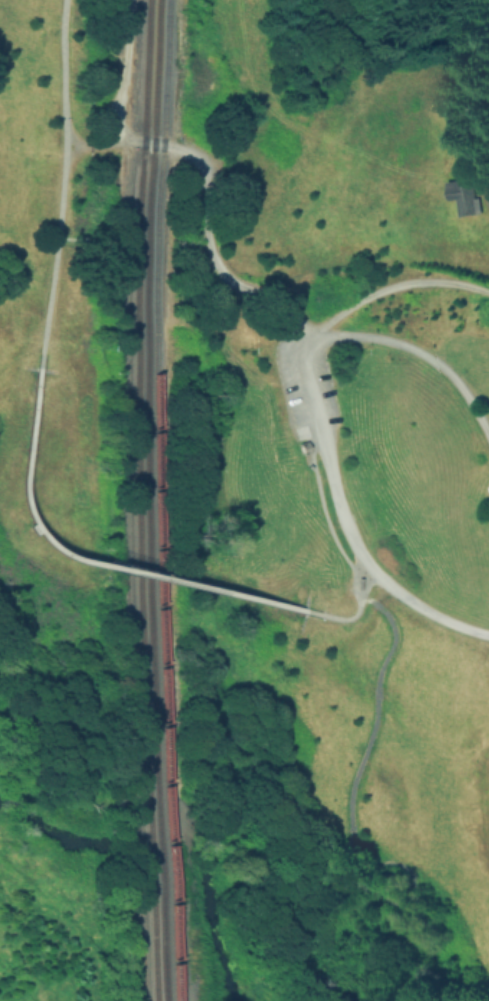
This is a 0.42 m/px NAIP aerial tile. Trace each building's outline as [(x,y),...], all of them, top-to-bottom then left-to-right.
[(447,181),(450,201),(459,200),(462,217),(480,214),(476,188),(468,189),(466,178),(447,181)] [(294,425),(307,422),(310,434),(297,437),(294,425)]
